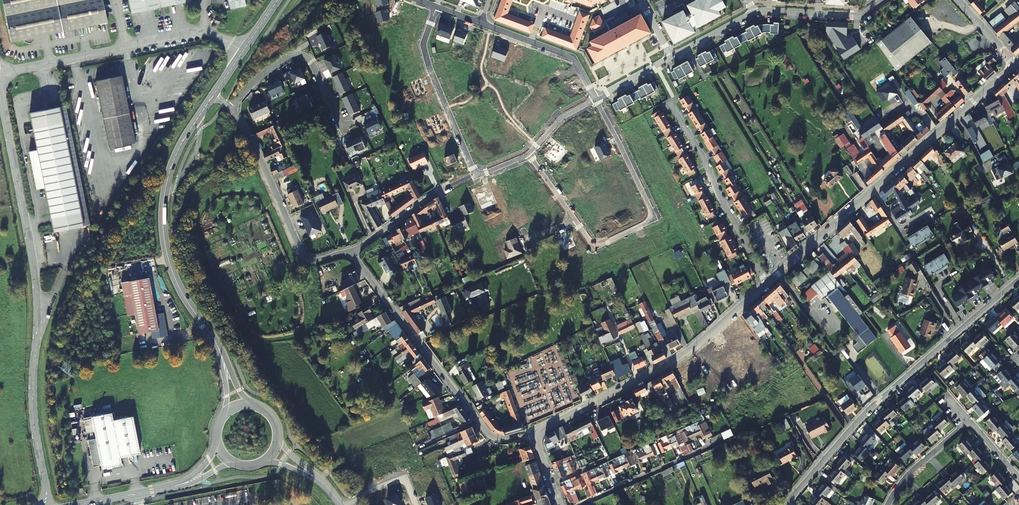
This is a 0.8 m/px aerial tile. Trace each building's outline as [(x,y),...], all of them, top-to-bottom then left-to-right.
[(105,0),(5,0),(12,39),(25,37),(27,39),(29,41),(31,40),(30,36),(35,35),(109,20),(105,0)] [(133,12),(188,0),(131,0),(133,12)] [(534,24),(507,14),(513,0),(502,0),(495,20),(531,33),(534,24)] [(672,40),(677,37),(679,41),(685,38),(684,35),(688,33),(689,36),(695,32),(694,30),(693,28),(698,25),(700,27),(707,23),(704,19),(712,15),(714,19),(721,15),(719,11),(722,9),(726,7),(723,0),(712,0),(711,0),(696,0),(697,1),(691,3),(693,6),(689,8),(690,10),(691,12),(686,15),(685,13),(684,11),(678,14),(679,16),(675,18),(674,16),(667,20),(669,24),(665,26),(672,40)] [(970,4),(979,15),(984,11),(978,4),(982,0),(975,0),(970,4)] [(1014,1),(1004,9),(1012,17),(994,31),(998,36),(1015,56),(1018,52),(1018,43),(1015,47),(1003,33),(1017,23),(1018,26),(1018,14),(1018,12),(1018,8),(1014,1)] [(576,50),(589,15),(580,12),(571,37),(542,27),(539,36),(576,50)] [(704,19),(707,23),(714,19),(712,15),(704,19)] [(593,19),(591,26),(594,33),(605,27),(599,16),(593,19)] [(932,43),(911,16),(876,43),(896,72),(932,43)] [(590,53),(583,57),(586,62),(595,57),(598,62),(638,40),(651,33),(642,17),(637,20),(635,17),(622,24),(623,26),(611,33),(610,31),(591,42),(593,46),(588,49),(590,53)] [(826,22),(826,30),(845,60),(861,48),(851,36),(848,39),(846,37),(847,23),(826,22)] [(771,25),(770,34),(778,34),(779,23),(774,23),(774,25),(771,25)] [(754,25),(750,27),(755,37),(762,34),(762,25),(758,26),(755,27),(754,25)] [(755,37),(750,27),(745,30),(747,32),(744,33),(748,41),(755,37)] [(328,36),(326,32),(316,37),(319,44),(319,43),(323,50),(332,46),(328,36)] [(733,37),(729,39),(734,49),(741,45),(737,37),(734,38),(733,37)] [(734,49),(729,39),(725,41),(726,43),(723,45),(727,53),(734,49)] [(706,51),(702,53),(707,63),(714,60),(710,52),(707,53),(706,51)] [(707,63),(702,53),(697,56),(699,58),(696,59),(700,67),(707,63)] [(334,55),(323,60),(326,66),(327,66),(330,73),(340,68),(334,55)] [(955,69),(943,55),(938,60),(945,68),(940,72),(945,77),(952,72),(955,69)] [(996,61),(990,55),(981,56),(987,63),(977,71),(983,78),(986,81),(996,73),(991,66),(996,61)] [(685,63),(680,65),(686,76),(693,72),(689,63),(686,65),(685,63)] [(686,76),(680,65),(676,67),(677,69),(674,71),(679,80),(686,76)] [(283,75),(286,82),(289,80),(293,87),(296,85),(296,83),(305,79),(300,68),(296,70),(297,71),(294,72),(294,71),(292,72),(291,71),(283,75)] [(1016,72),(994,92),(999,100),(1005,111),(1009,119),(1017,115),(1018,118),(1018,109),(1012,112),(1002,93),(1015,81),(1018,89),(1018,77),(1016,72)] [(342,73),(333,77),(339,90),(338,91),(340,95),(350,90),(342,73)] [(965,96),(971,91),(958,73),(955,76),(958,81),(955,83),(965,96)] [(131,112),(124,74),(97,80),(110,146),(136,141),(132,117),(131,112)] [(284,90),(279,79),(275,81),(275,82),(268,86),(267,88),(271,96),(284,90)] [(895,91),(901,88),(895,79),(889,83),(891,86),(883,92),(881,89),(876,92),(883,101),(887,99),(888,100),(897,93),(895,91)] [(937,85),(942,90),(947,85),(942,80),(937,85)] [(646,81),(641,83),(650,98),(657,95),(655,91),(658,90),(654,82),(650,84),(649,82),(647,83),(646,81)] [(633,93),(638,101),(641,99),(643,102),(650,98),(641,83),(637,86),(639,88),(636,89),(637,91),(633,93)] [(939,92),(942,90),(937,85),(918,103),(935,126),(955,108),(951,104),(947,98),(944,95),(943,96),(941,98),(947,105),(944,107),(946,109),(936,117),(927,104),(939,92)] [(17,101),(24,100),(23,92),(16,93),(17,101)] [(914,106),(918,103),(910,92),(906,95),(914,106)] [(310,93),(296,99),(302,112),(313,106),(311,102),(312,102),(310,98),(312,97),(310,93)] [(638,101),(633,93),(629,96),(628,94),(626,95),(625,93),(621,95),(628,109),(629,110),(636,106),(634,103),(638,101)] [(352,94),(342,99),(350,116),(360,111),(352,94)] [(613,105),(617,113),(620,111),(622,113),(628,109),(621,95),(616,97),(618,100),(616,101),(617,102),(613,105)] [(713,136),(688,96),(680,100),(679,101),(684,108),(685,107),(689,113),(688,114),(696,128),(698,127),(702,133),(700,134),(705,141),(704,142),(709,151),(711,150),(715,155),(713,157),(718,165),(716,166),(720,174),(722,173),(725,179),(724,180),(729,188),(726,189),(730,196),(732,196),(736,202),(734,202),(743,217),(745,216),(746,219),(755,213),(736,183),(737,182),(724,161),(727,160),(712,137),(713,136)] [(964,101),(960,96),(953,103),(957,107),(964,101)] [(993,124),(996,129),(998,128),(993,118),(1005,111),(999,100),(985,107),(987,110),(987,111),(988,113),(993,124)] [(266,114),(271,112),(266,101),(261,103),(255,106),(255,105),(249,108),(254,119),(265,114),(266,114)] [(90,222),(67,104),(30,111),(38,148),(30,150),(37,187),(45,186),(54,229),(90,222)] [(843,134),(839,137),(841,140),(844,146),(854,161),(857,165),(860,170),(869,185),(884,172),(876,160),(868,147),(859,132),(856,128),(844,109),(840,111),(859,140),(858,141),(865,152),(861,155),(855,147),(853,145),(851,146),(843,134)] [(661,113),(659,110),(658,111),(652,115),(658,125),(665,135),(671,145),(677,156),(683,166),(689,176),(695,173),(696,172),(695,169),(696,167),(692,161),(687,154),(686,155),(683,152),(685,151),(683,148),(684,147),(680,140),(676,133),(674,134),(672,131),(670,128),(672,127),(667,120),(662,112),(661,113)] [(983,112),(988,121),(990,125),(993,124),(988,113),(987,111),(987,110),(983,112)] [(983,112),(972,118),(977,127),(988,121),(983,112)] [(905,118),(901,113),(900,114),(889,121),(884,124),(878,114),(874,116),(877,120),(881,127),(886,134),(890,131),(889,130),(893,128),(893,129),(903,122),(909,129),(901,135),(905,140),(896,149),(901,157),(918,141),(915,137),(920,133),(917,129),(910,120),(908,117),(905,118)] [(381,128),(376,118),(368,122),(368,121),(363,123),(369,134),(381,128)] [(881,127),(877,120),(862,130),(859,132),(868,147),(875,142),(870,135),(881,127)] [(915,137),(918,141),(930,131),(921,120),(919,122),(921,126),(917,129),(920,133),(915,137)] [(279,148),(282,147),(283,146),(282,143),(285,142),(278,127),(277,125),(255,135),(256,138),(270,132),(270,131),(272,130),(279,145),(277,145),(279,148)] [(972,127),(967,129),(972,139),(975,138),(977,137),(972,127)] [(901,157),(896,149),(894,146),(893,147),(885,134),(879,138),(890,154),(883,160),(880,157),(876,160),(884,172),(901,157)] [(366,149),(361,138),(350,143),(349,141),(343,144),(347,152),(349,151),(349,152),(355,149),(357,153),(366,149)] [(963,152),(955,143),(944,152),(952,161),(963,152)] [(934,152),(931,146),(920,157),(924,162),(932,155),(933,159),(937,157),(938,159),(938,160),(942,170),(946,175),(948,173),(945,168),(937,151),(936,150),(934,152)] [(284,152),(282,147),(279,148),(264,155),(267,161),(276,157),(279,162),(288,157),(285,152),(284,152)] [(980,155),(984,162),(993,156),(989,149),(980,155)] [(428,163),(423,153),(408,160),(413,170),(421,166),(421,167),(428,163)] [(1011,171),(1004,157),(998,160),(1000,166),(997,167),(996,166),(991,168),(996,179),(1011,171)] [(931,174),(919,158),(912,165),(919,175),(924,170),(929,176),(931,174)] [(984,168),(981,164),(980,165),(974,168),(977,172),(984,168)] [(272,170),(274,175),(282,171),(287,169),(286,165),(282,167),(281,165),(272,170)] [(853,175),(847,165),(842,168),(849,177),(853,175)] [(909,183),(911,187),(918,181),(914,177),(917,174),(911,167),(902,175),(909,183)] [(842,177),(834,168),(830,172),(828,170),(821,178),(824,181),(830,188),(842,177)] [(869,185),(860,170),(854,174),(864,190),(869,185)] [(897,178),(904,186),(908,192),(912,189),(911,187),(909,183),(902,175),(901,174),(897,178)] [(349,180),(353,189),(363,185),(359,176),(349,180)] [(897,178),(893,182),(898,189),(899,190),(904,186),(897,178)] [(413,179),(382,193),(386,203),(393,217),(393,218),(412,204),(408,199),(393,209),(387,198),(408,188),(412,195),(412,196),(416,201),(422,197),(413,179)] [(353,189),(349,180),(344,182),(348,191),(353,189)] [(704,190),(700,182),(691,187),(697,198),(702,208),(708,219),(716,215),(714,212),(715,211),(711,204),(707,196),(706,197),(704,194),(703,190),(704,190)] [(920,203),(917,198),(912,201),(907,205),(899,190),(898,189),(893,182),(883,191),(882,191),(888,197),(893,192),(899,205),(891,211),(898,222),(917,210),(915,207),(920,203)] [(304,204),(296,187),(294,188),(296,192),(289,195),(295,208),(304,204)] [(386,203),(382,193),(380,190),(367,195),(370,201),(366,202),(368,208),(371,207),(380,203),(381,205),(386,203)] [(888,197),(882,191),(879,194),(884,202),(888,200),(886,198),(888,197)] [(338,206),(334,196),(324,201),(324,199),(318,202),(323,214),(329,211),(328,210),(338,206)] [(416,201),(412,196),(408,199),(412,204),(416,201)] [(432,221),(434,227),(449,220),(439,197),(436,199),(430,203),(432,208),(436,205),(441,217),(432,221)] [(863,232),(865,234),(867,238),(890,223),(875,198),(870,202),(875,211),(878,209),(882,216),(881,216),(883,219),(869,229),(861,217),(856,221),(863,232)] [(990,198),(981,203),(983,206),(992,201),(990,198)] [(368,208),(366,202),(361,204),(376,230),(381,226),(371,207),(368,208)] [(461,206),(465,215),(474,212),(471,202),(461,206)] [(434,227),(432,221),(424,225),(420,216),(427,211),(425,205),(413,215),(414,218),(420,232),(420,233),(434,227)] [(804,214),(813,228),(817,225),(809,212),(806,214),(805,212),(804,214)] [(813,228),(804,214),(802,214),(803,216),(800,218),(803,222),(800,224),(801,227),(805,233),(813,228)] [(469,226),(465,215),(458,218),(458,217),(449,221),(454,233),(469,226)] [(398,231),(398,232),(402,240),(420,232),(414,218),(403,222),(402,223),(404,228),(398,231)] [(303,239),(309,237),(302,219),(296,222),(303,239)] [(838,231),(843,238),(844,240),(852,232),(864,247),(866,245),(856,229),(849,221),(849,220),(837,230),(838,231)] [(967,225),(964,220),(961,222),(960,221),(954,224),(957,230),(949,235),(952,242),(961,237),(965,243),(971,240),(970,239),(974,237),(970,231),(971,231),(968,224),(967,225)] [(795,242),(798,247),(801,245),(798,241),(805,237),(795,221),(792,222),(795,227),(793,229),(796,232),(793,234),(797,241),(795,242)] [(727,230),(724,222),(720,224),(713,228),(719,238),(724,249),(729,260),(732,258),(738,255),(737,252),(738,251),(734,244),(731,236),(729,237),(727,234),(726,231),(727,230)] [(790,254),(798,247),(795,242),(789,231),(785,225),(778,230),(782,236),(785,235),(791,245),(787,248),(790,254)] [(1011,247),(1018,243),(1012,233),(1007,225),(1001,229),(1001,230),(998,240),(998,241),(998,240),(999,242),(998,242),(1003,250),(1010,246),(1011,247)] [(931,239),(935,237),(929,227),(922,231),(921,229),(917,232),(925,244),(931,241),(931,239)] [(391,245),(402,240),(398,232),(387,237),(391,245)] [(908,240),(914,250),(918,247),(919,248),(925,244),(917,232),(913,234),(915,236),(908,240)] [(848,246),(854,254),(860,249),(854,242),(848,246)] [(403,259),(397,246),(393,248),(403,267),(404,267),(416,262),(413,256),(403,259)] [(838,261),(841,264),(845,270),(857,261),(852,255),(854,254),(848,246),(843,250),(847,254),(838,261)] [(679,249),(674,252),(677,259),(682,256),(679,249)] [(845,270),(841,264),(837,267),(834,264),(832,266),(823,254),(819,257),(830,271),(835,278),(845,270)] [(398,272),(389,255),(378,261),(381,266),(383,265),(387,273),(389,272),(391,275),(398,272)] [(950,265),(944,255),(940,257),(940,256),(933,260),(941,273),(945,270),(944,268),(950,265)] [(710,296),(714,304),(728,297),(723,285),(729,282),(720,264),(717,258),(715,259),(722,272),(716,274),(721,283),(707,290),(710,296)] [(822,265),(816,258),(807,266),(807,267),(802,272),(801,271),(791,281),(797,287),(807,278),(806,277),(811,272),(813,274),(822,265)] [(928,265),(924,267),(930,277),(936,273),(937,275),(941,273),(933,260),(927,263),(928,265)] [(914,275),(921,270),(916,262),(908,266),(914,275)] [(754,274),(749,265),(728,276),(732,285),(736,283),(736,285),(751,277),(751,276),(754,274)] [(981,272),(989,286),(993,284),(991,281),(995,278),(992,272),(993,271),(990,267),(989,268),(989,267),(981,272)] [(631,273),(629,269),(616,275),(618,279),(631,273)] [(975,281),(980,289),(984,286),(986,290),(990,287),(989,286),(981,272),(977,275),(977,276),(973,278),(975,281)] [(344,290),(354,286),(360,283),(356,273),(351,276),(353,279),(348,281),(348,280),(341,283),(344,290)] [(157,314),(150,277),(129,281),(139,333),(151,331),(153,338),(168,335),(164,313),(157,314)] [(618,291),(612,277),(607,279),(609,283),(613,293),(618,291)] [(806,291),(812,299),(830,283),(825,277),(806,291)] [(917,281),(906,279),(902,295),(915,297),(916,291),(915,291),(917,281)] [(966,284),(975,299),(979,297),(977,294),(981,291),(980,289),(975,281),(971,283),(970,282),(966,284)] [(485,282),(463,292),(466,299),(476,295),(482,310),(490,306),(484,291),(488,289),(485,282)] [(788,306),(790,304),(784,295),(786,293),(779,283),(774,287),(785,302),(788,306)] [(830,283),(812,299),(817,304),(827,296),(859,336),(868,328),(859,317),(863,314),(842,287),(841,286),(836,290),(830,283)] [(960,292),(965,301),(969,298),(971,302),(975,299),(966,284),(962,287),(963,288),(959,290),(960,292)] [(362,304),(354,286),(344,290),(340,292),(343,298),(347,296),(350,302),(345,304),(349,313),(361,308),(360,305),(362,304)] [(763,297),(768,305),(775,300),(779,307),(785,302),(774,287),(763,297)] [(963,305),(967,303),(965,301),(960,292),(952,297),(952,298),(951,298),(954,302),(955,302),(960,311),(964,309),(963,305)] [(422,303),(408,309),(402,312),(418,333),(421,337),(427,333),(425,329),(436,322),(435,320),(423,326),(413,313),(437,302),(443,316),(441,317),(445,327),(452,324),(447,314),(452,312),(446,296),(445,297),(443,293),(434,297),(422,303)] [(706,311),(708,310),(707,308),(710,307),(713,312),(717,310),(714,304),(710,296),(707,298),(705,294),(695,300),(698,307),(701,311),(705,309),(706,311)] [(1018,294),(1010,302),(1018,313),(1018,294)] [(675,318),(698,307),(695,300),(693,296),(670,307),(675,318)] [(763,297),(756,303),(763,311),(764,310),(766,312),(771,308),(768,305),(763,297)] [(406,305),(408,309),(422,303),(420,298),(406,305)] [(635,327),(623,302),(620,304),(621,307),(626,316),(625,316),(628,321),(617,326),(620,334),(635,327)] [(652,329),(655,335),(660,332),(657,325),(652,315),(645,302),(638,305),(637,305),(639,309),(644,321),(647,319),(652,329)] [(748,310),(753,315),(756,313),(757,312),(759,315),(763,311),(756,303),(748,310)] [(366,322),(376,317),(373,311),(375,310),(372,305),(360,312),(363,316),(354,321),(358,327),(366,322)] [(677,324),(669,308),(665,311),(673,326),(677,324)] [(748,310),(743,314),(757,334),(765,328),(762,322),(761,320),(758,315),(755,318),(753,315),(748,310)] [(1006,310),(996,318),(1001,324),(1003,326),(1013,318),(1006,310)] [(393,323),(387,313),(367,324),(368,328),(375,324),(374,322),(380,319),(384,328),(389,325),(392,329),(399,324),(396,321),(393,323)] [(757,334),(743,314),(738,319),(750,335),(731,348),(735,354),(755,340),(757,342),(761,340),(757,334)] [(992,332),(1001,324),(996,318),(994,316),(985,324),(992,332)] [(739,322),(737,320),(727,328),(731,333),(740,325),(739,322)] [(936,324),(924,320),(919,334),(930,338),(933,330),(934,330),(936,324)] [(648,330),(644,321),(640,323),(645,332),(648,330)] [(617,335),(611,322),(605,324),(606,326),(607,326),(608,329),(605,330),(609,339),(617,335)] [(640,323),(640,322),(636,323),(639,331),(641,332),(645,332),(640,323)] [(660,323),(657,325),(660,332),(661,333),(663,337),(666,335),(660,323)] [(911,347),(896,325),(887,331),(892,337),(891,338),(902,353),(911,347)] [(389,348),(395,356),(412,342),(401,326),(391,334),(396,341),(400,338),(403,342),(399,346),(400,347),(394,351),(391,347),(389,348)] [(868,328),(859,336),(867,346),(876,338),(868,328)] [(731,348),(723,332),(703,349),(714,369),(736,356),(735,354),(731,348)] [(972,340),(977,345),(979,348),(988,339),(981,332),(972,340)] [(1013,332),(1011,335),(1006,339),(1014,348),(1018,344),(1018,338),(1013,332)] [(663,337),(661,333),(655,336),(659,343),(664,340),(663,337)] [(676,335),(664,340),(669,350),(680,344),(676,335)] [(967,354),(977,345),(972,340),(970,338),(961,346),(967,354)] [(647,340),(643,342),(646,347),(647,349),(654,362),(655,364),(666,358),(663,352),(662,353),(658,345),(654,347),(653,344),(652,345),(650,346),(648,343),(647,340)] [(643,341),(636,344),(638,350),(646,347),(643,342),(643,341)] [(412,342),(395,356),(399,362),(396,364),(398,366),(402,363),(400,359),(410,351),(415,357),(411,361),(413,364),(423,357),(412,342)] [(819,350),(815,345),(810,349),(814,354),(819,350)] [(796,358),(799,356),(805,353),(802,348),(794,354),(796,358)] [(651,364),(654,362),(647,349),(644,351),(651,364)] [(946,361),(951,366),(961,358),(954,350),(944,359),(946,361)] [(633,361),(636,369),(645,365),(642,357),(638,359),(638,357),(635,351),(629,354),(632,360),(635,358),(636,360),(633,361)] [(1000,361),(991,352),(986,356),(983,359),(992,368),(1000,361)] [(782,364),(775,353),(772,355),(779,366),(782,364)] [(471,367),(466,358),(455,363),(460,372),(459,373),(466,385),(476,379),(470,368),(471,367)] [(610,363),(611,365),(616,376),(617,379),(631,372),(628,364),(617,369),(616,365),(621,363),(619,358),(610,363)] [(415,374),(417,376),(425,370),(426,372),(431,368),(425,359),(409,371),(413,376),(415,374)] [(953,369),(951,366),(946,361),(937,369),(944,377),(953,369)] [(616,376),(611,365),(599,370),(603,381),(616,376)] [(677,367),(672,370),(675,376),(681,387),(686,385),(677,367)] [(604,382),(603,381),(599,370),(598,368),(593,370),(595,374),(588,378),(594,390),(601,386),(600,384),(604,382)] [(1003,386),(1007,382),(1013,377),(1004,368),(994,377),(999,383),(1000,383),(1003,386)] [(675,376),(672,370),(659,378),(665,389),(670,387),(667,383),(671,380),(676,390),(681,387),(675,376)] [(415,374),(413,376),(409,379),(416,388),(422,383),(419,379),(417,376),(415,374)] [(844,383),(851,393),(855,390),(857,392),(860,390),(864,396),(870,392),(858,375),(850,381),(849,380),(844,383)] [(1007,382),(1015,391),(1018,388),(1018,380),(1015,375),(1013,377),(1007,382)] [(936,384),(929,376),(919,384),(926,392),(936,384)] [(434,385),(429,378),(422,384),(432,397),(442,393),(435,384),(434,385)] [(676,411),(667,393),(665,389),(659,378),(647,384),(652,393),(653,395),(655,394),(653,391),(656,390),(657,391),(661,389),(663,394),(661,395),(667,407),(662,409),(665,416),(676,411)] [(593,391),(586,379),(583,380),(585,384),(578,388),(582,396),(593,391)] [(489,394),(482,381),(473,386),(477,394),(476,395),(479,400),(489,394)] [(964,397),(966,395),(972,390),(964,381),(956,388),(964,397)] [(647,384),(634,391),(637,397),(639,401),(645,412),(648,410),(641,398),(652,393),(647,384)] [(905,393),(907,395),(912,401),(921,392),(914,384),(905,393)] [(966,395),(974,405),(980,400),(983,398),(974,388),(972,390),(966,395)] [(521,422),(510,390),(496,396),(499,402),(505,398),(515,426),(503,429),(498,426),(486,409),(485,410),(484,408),(479,411),(494,432),(506,436),(524,430),(523,427),(521,422)] [(912,401),(907,395),(898,403),(904,411),(914,403),(912,401)] [(848,396),(846,396),(839,400),(839,403),(847,415),(851,412),(850,411),(856,407),(848,396)] [(436,417),(438,416),(446,413),(439,397),(423,404),(426,411),(432,408),(436,417)] [(638,411),(632,399),(626,402),(627,403),(620,407),(621,408),(612,413),(618,425),(622,423),(620,420),(626,417),(625,415),(629,413),(630,415),(638,411)] [(980,400),(974,405),(972,407),(981,416),(989,409),(980,400)] [(893,404),(890,406),(897,414),(900,411),(893,404)] [(881,414),(883,417),(887,422),(897,414),(890,406),(881,414)] [(461,407),(446,413),(438,416),(439,419),(432,422),(433,424),(441,421),(441,422),(453,417),(460,417),(465,425),(472,422),(461,407)] [(114,418),(113,410),(84,416),(87,431),(95,430),(96,437),(89,438),(93,465),(102,463),(102,467),(123,462),(121,455),(141,451),(133,414),(114,418)] [(933,426),(938,432),(948,423),(941,415),(932,424),(933,426)] [(996,430),(1002,424),(993,415),(985,422),(994,432),(996,430)] [(887,422),(883,417),(873,425),(880,433),(886,427),(889,430),(892,428),(887,422)] [(830,430),(824,418),(806,428),(811,437),(824,431),(825,433),(830,430)] [(579,425),(582,431),(593,425),(590,419),(579,425)] [(790,429),(786,419),(781,422),(785,431),(790,429)] [(703,439),(710,436),(707,431),(705,432),(701,424),(700,421),(691,425),(695,436),(700,434),(703,439)] [(454,429),(452,423),(434,431),(437,438),(454,429)] [(1004,439),(1010,434),(1012,432),(1004,423),(1002,424),(996,430),(1004,439)] [(568,438),(582,431),(579,425),(565,432),(567,437),(568,438)] [(695,436),(691,425),(688,426),(690,431),(687,432),(687,431),(680,434),(683,442),(691,439),(690,438),(695,436)] [(938,432),(933,426),(924,434),(931,442),(940,434),(938,432)] [(560,440),(567,437),(565,432),(563,427),(546,435),(544,443),(547,450),(555,446),(554,444),(560,441),(560,440)] [(451,442),(452,445),(476,435),(473,428),(457,435),(458,438),(451,442)] [(721,433),(724,439),(733,435),(730,428),(721,433)] [(683,442),(680,434),(678,431),(676,432),(678,435),(674,437),(672,433),(666,436),(671,446),(676,444),(677,445),(679,444),(683,442)] [(862,444),(870,451),(873,447),(871,445),(876,439),(868,432),(860,442),(862,444)] [(1010,434),(1004,439),(1002,441),(1010,451),(1018,444),(1010,434)] [(476,435),(452,445),(455,452),(449,455),(450,456),(462,451),(460,446),(463,445),(465,448),(479,442),(476,435)] [(666,449),(671,446),(666,436),(665,437),(661,438),(662,442),(658,444),(662,452),(667,450),(666,449)] [(399,462),(410,457),(403,439),(394,443),(396,448),(394,449),(399,462)] [(909,447),(914,453),(916,455),(925,447),(918,439),(909,447)] [(966,455),(968,453),(974,448),(966,439),(958,446),(966,455)] [(324,450),(321,441),(314,443),(321,452),(324,450)] [(904,461),(914,453),(909,447),(904,442),(895,450),(904,461)] [(730,450),(726,443),(714,448),(716,453),(724,449),(725,453),(730,450)] [(870,451),(862,444),(854,454),(862,460),(870,451)] [(688,453),(685,446),(685,445),(681,447),(680,448),(683,455),(688,453)] [(645,446),(642,447),(647,457),(652,455),(652,456),(657,454),(653,446),(649,448),(649,449),(647,450),(645,446)] [(974,465),(982,458),(985,456),(977,446),(974,448),(968,453),(975,460),(972,462),(974,465)] [(534,458),(530,447),(520,451),(522,456),(515,459),(516,461),(514,462),(515,465),(534,458)] [(641,459),(647,457),(642,447),(639,448),(641,453),(639,453),(638,453),(631,456),(635,463),(635,464),(642,461),(641,459)] [(790,448),(788,448),(787,449),(786,451),(777,456),(782,464),(787,462),(787,460),(790,459),(791,460),(796,458),(791,448),(790,448)] [(465,450),(462,451),(450,456),(447,457),(450,465),(454,476),(461,473),(457,460),(472,454),(470,450),(465,452),(465,450)] [(632,464),(635,463),(631,456),(625,459),(625,460),(622,461),(620,456),(618,457),(623,468),(628,466),(628,467),(633,465),(632,464)] [(837,467),(845,474),(849,478),(852,474),(846,469),(851,463),(843,456),(835,465),(837,467)] [(566,463),(572,461),(570,457),(563,459),(558,461),(552,463),(554,468),(566,464),(566,463)] [(623,468),(618,457),(615,459),(617,463),(615,464),(614,463),(610,465),(613,473),(618,471),(618,470),(623,468)] [(887,466),(884,470),(889,475),(892,477),(900,467),(889,458),(884,464),(887,466)] [(991,467),(982,458),(974,465),(983,474),(991,467)] [(568,470),(574,467),(573,464),(572,461),(566,463),(566,464),(554,468),(556,473),(568,469),(568,470)] [(600,466),(593,468),(598,479),(604,476),(604,478),(611,475),(607,466),(602,469),(600,466)] [(575,470),(574,467),(568,470),(568,469),(556,473),(558,479),(575,471),(575,470)] [(588,471),(586,467),(584,468),(584,469),(582,470),(582,471),(578,473),(579,475),(582,474),(587,471),(588,471)] [(674,471),(672,467),(667,469),(661,472),(663,476),(674,471)] [(845,474),(837,467),(829,477),(837,484),(845,474)] [(582,474),(589,490),(591,496),(595,494),(590,484),(593,482),(593,481),(598,479),(593,468),(591,470),(593,474),(590,475),(590,474),(589,474),(587,471),(582,474)] [(881,484),(889,475),(884,470),(881,468),(873,477),(881,484)] [(773,482),(766,469),(749,478),(754,487),(765,482),(767,486),(773,482)] [(948,478),(953,484),(955,486),(964,478),(957,470),(948,478)] [(998,487),(1004,483),(1006,480),(998,471),(990,478),(998,487)] [(540,474),(530,478),(533,487),(543,483),(540,474)] [(485,479),(484,475),(467,482),(466,480),(459,483),(465,498),(466,499),(489,489),(485,479)] [(533,487),(535,494),(523,498),(519,484),(516,475),(509,478),(516,501),(507,504),(525,504),(549,497),(543,483),(533,487)] [(943,492),(953,484),(948,478),(946,476),(936,484),(943,492)] [(570,479),(574,490),(580,487),(580,488),(584,486),(580,478),(577,480),(577,481),(574,482),(572,478),(570,479)] [(580,501),(574,490),(570,479),(562,483),(563,484),(564,484),(565,485),(562,487),(566,495),(567,495),(569,499),(572,498),(573,500),(575,503),(580,501)] [(818,494),(824,499),(832,489),(824,483),(816,492),(818,494)] [(1012,492),(1004,483),(998,487),(996,489),(1002,496),(1004,499),(1012,492)] [(1002,496),(996,489),(993,492),(999,499),(1002,496)] [(928,504),(933,504),(940,499),(933,491),(923,500),(928,504)] [(818,494),(810,503),(812,504),(823,504),(826,501),(824,499),(818,494)] [(865,495),(860,504),(872,504),(874,499),(865,495)]
